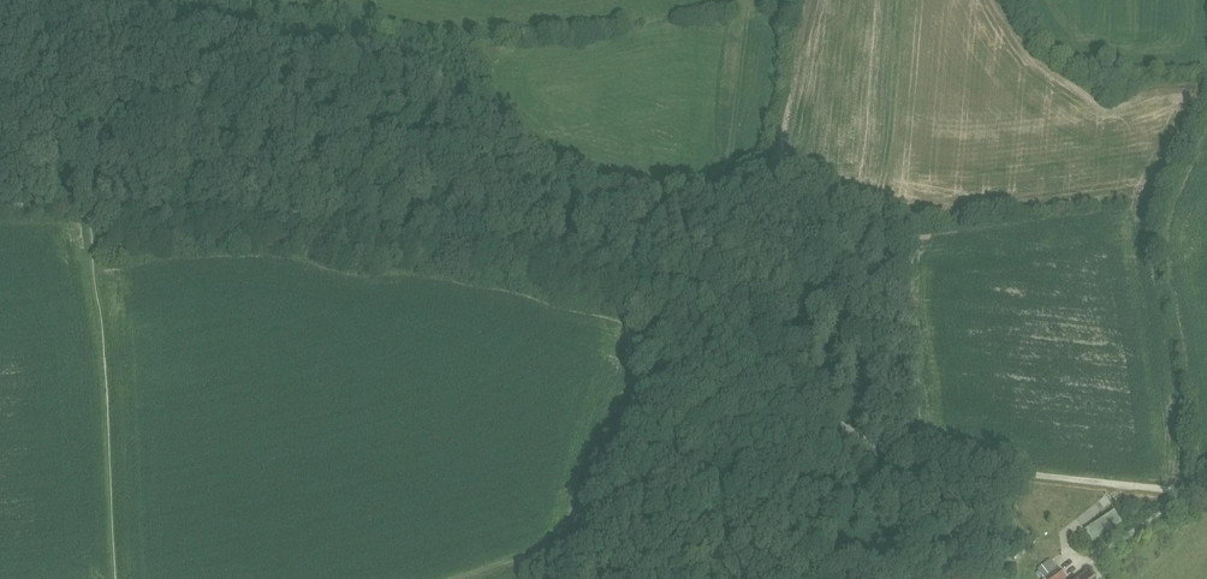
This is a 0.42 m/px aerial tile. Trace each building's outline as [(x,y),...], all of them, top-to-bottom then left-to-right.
[(1091,540),(1123,524),(1116,511),(1085,527),(1091,540)] [(1012,553),(1015,556),(1025,548),(1022,545),(1012,553)]
